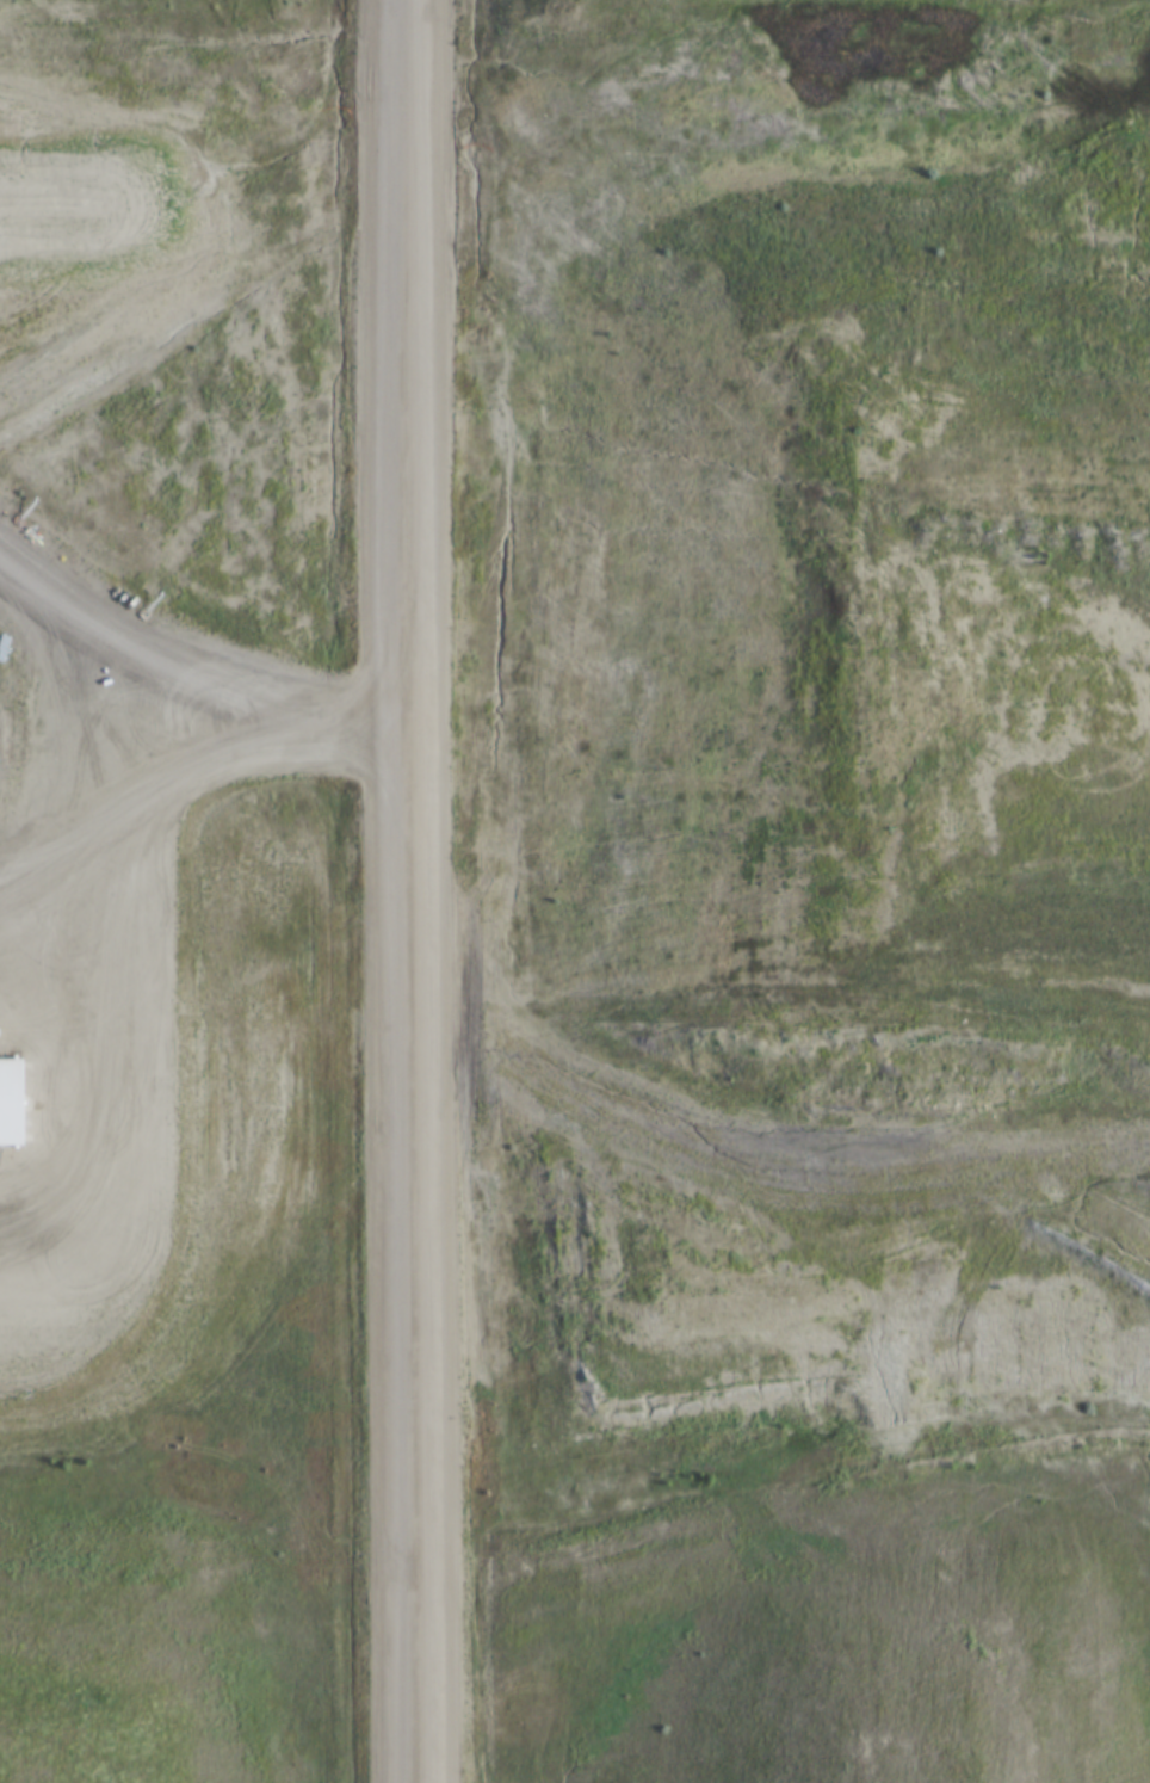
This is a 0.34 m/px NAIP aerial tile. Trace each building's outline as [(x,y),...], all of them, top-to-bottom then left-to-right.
[(30,1146),(0,1146),(0,1060),(30,1060),(30,1146)]
